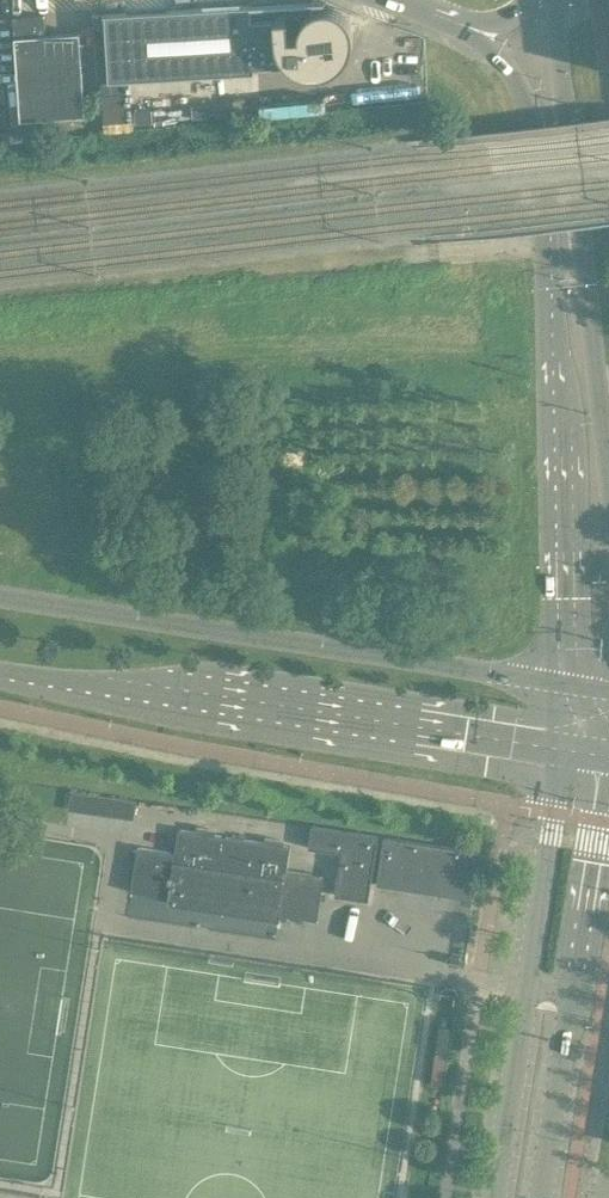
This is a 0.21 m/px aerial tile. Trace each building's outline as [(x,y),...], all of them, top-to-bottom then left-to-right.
[(250,3),(104,12),(108,79),(254,70),(254,66),(287,64),(291,67),(296,69),(300,71),(304,72),(308,73),(312,74),(316,74),(320,73),(324,72),(328,71),(332,69),(335,67),(338,65),(340,63),(343,60),(345,58),(347,55),(349,52),(350,49),(351,45),(352,42),(353,39),(353,37),(353,34),(353,31),(352,29),(352,26),(351,23),(350,21),(348,18),(347,16),(345,14),(343,12),(341,11),(338,9),(336,8),(333,7),(331,6),(328,6),(323,6),(321,6),(318,7),(314,8),(309,11),(307,12),(305,14),(304,16),(301,19),(288,20),(287,16),(273,16),(273,17),(251,18),(250,3)] [(43,14),(13,16),(20,120),(85,115),(79,32),(45,34),(43,14)] [(134,801),(71,792),(69,807),(132,816),(134,801)] [(368,901),(378,835),(312,825),(308,846),(342,851),(335,896),(368,901)] [(264,841),(214,834),(215,829),(196,826),(195,831),(178,828),(174,852),(137,846),(130,890),(168,896),(167,902),(278,919),(279,913),(316,919),(324,875),(286,870),(290,845),(283,844),(284,840),(264,837),(264,841)] [(479,851),(383,836),(376,883),(387,885),(388,879),(405,882),(404,885),(413,887),(414,883),(446,888),(446,892),(455,893),(455,889),(468,892),(467,897),(472,898),(479,851)]
